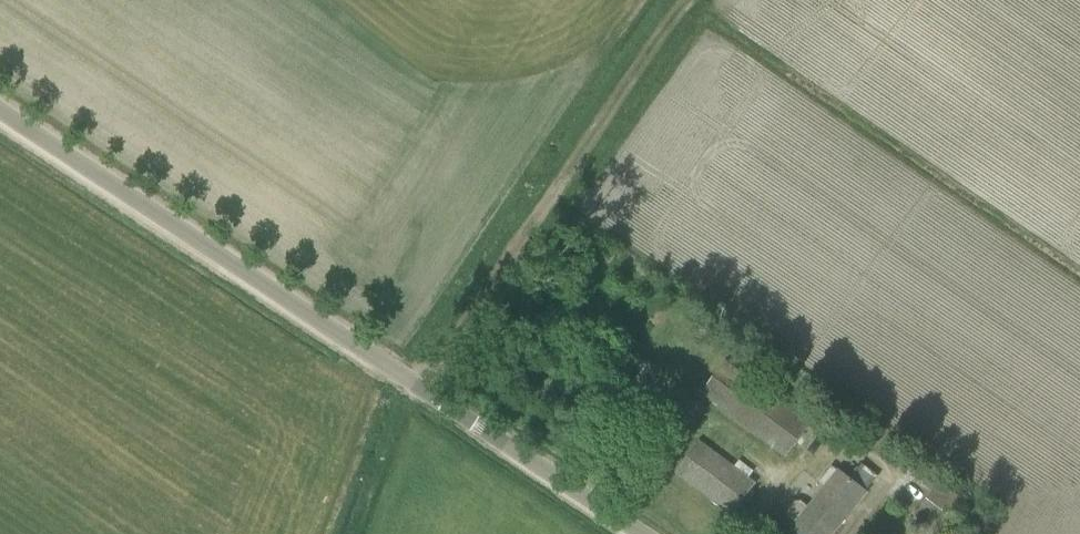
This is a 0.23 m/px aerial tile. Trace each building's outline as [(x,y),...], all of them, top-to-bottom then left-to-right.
[(787,456),(811,424),(726,361),(702,393),(787,456)] [(700,441),(676,473),(733,515),(756,483),(750,478),(755,471),(740,460),(735,467),(700,441)] [(839,525),(866,492),(866,491),(877,477),(862,465),(851,480),(832,466),(819,482),(826,488),(812,505),(839,525)] [(797,524),(789,533),(832,533),(839,525),(812,505),(810,508),(801,501),(795,501),(788,511),(788,517),(797,524)]
